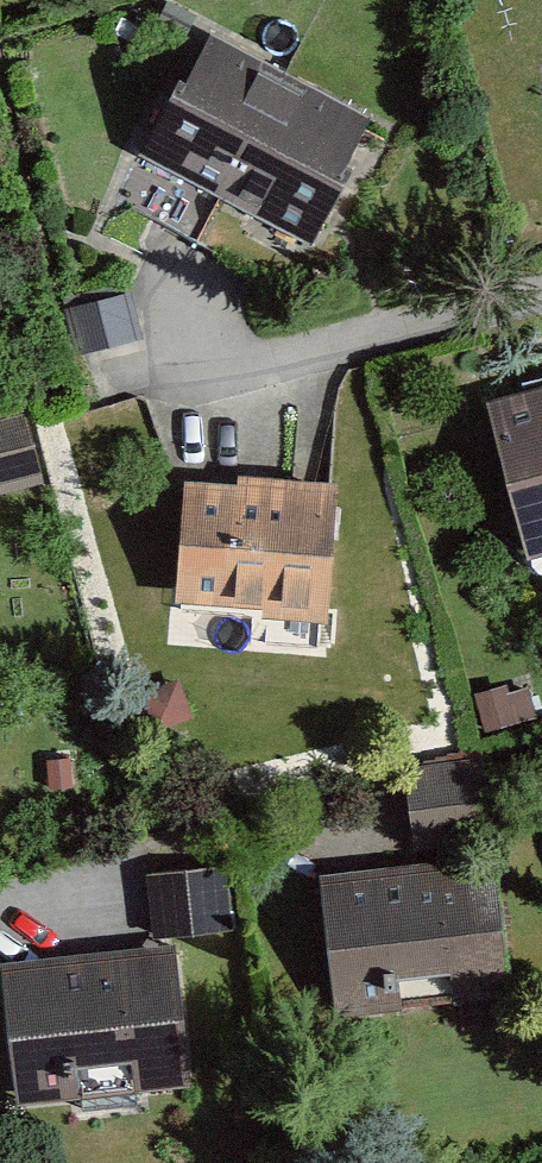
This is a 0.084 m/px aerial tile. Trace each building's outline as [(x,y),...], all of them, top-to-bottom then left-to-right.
[(364,130),(217,50),(159,156),(306,236),(364,130)] [(75,357),(143,341),(132,295),(65,310),(75,357)] [(499,414),(539,556),(541,555),(541,402),(499,414)] [(44,483),(24,410),(0,416),(0,495),(44,483)] [(328,491),(195,489),(193,597),(275,598),(275,621),(326,621),(328,491)] [(144,689),(152,729),(190,710),(180,678),(144,689)] [(473,696),(484,735),(538,720),(529,689),(509,694),(507,686),(473,696)] [(484,761),(404,771),(414,854),(493,844),(484,761)] [(497,861),(318,878),(331,1019),(511,1002),(497,861)] [(226,868),(147,875),(154,941),(232,933),(226,868)] [(174,947),(0,966),(15,1104),(189,1086),(174,947)]
